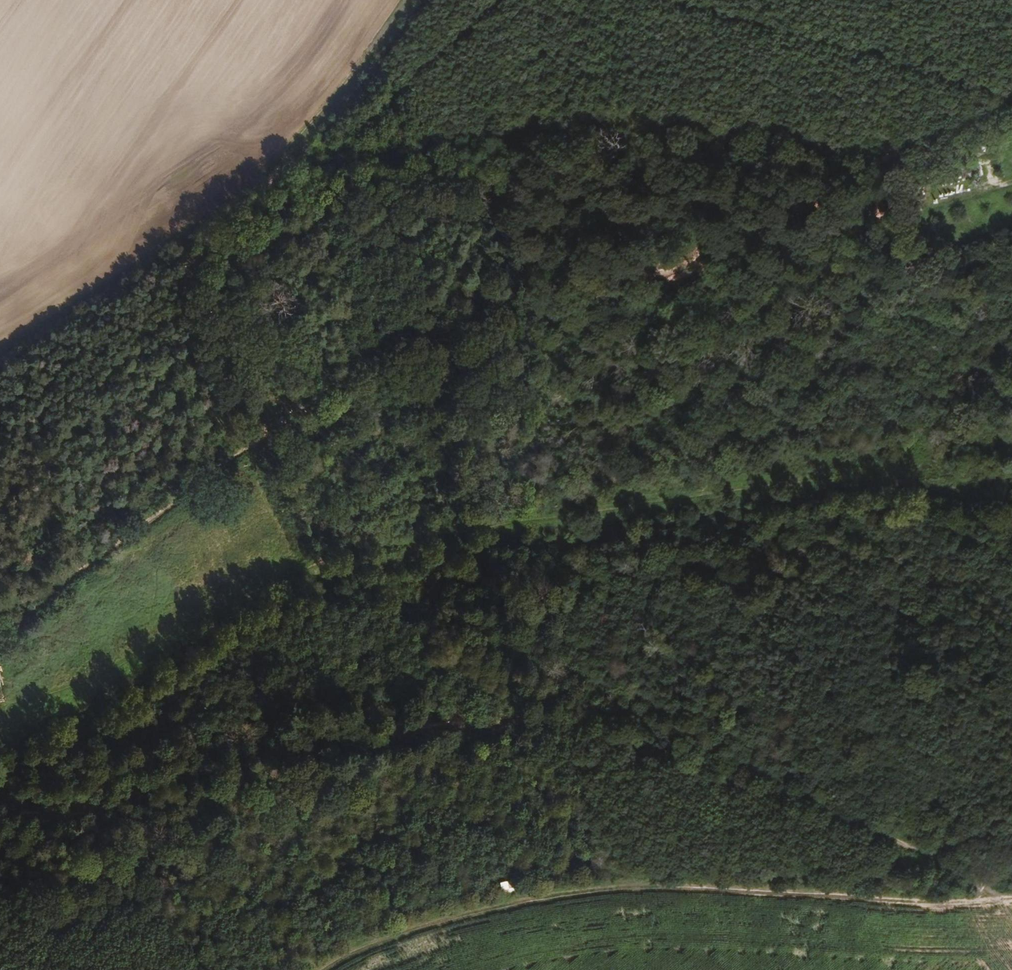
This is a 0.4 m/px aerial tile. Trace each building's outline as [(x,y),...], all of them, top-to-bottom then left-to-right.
[(501,892),(513,891),(512,880),(500,881),(501,892)]
